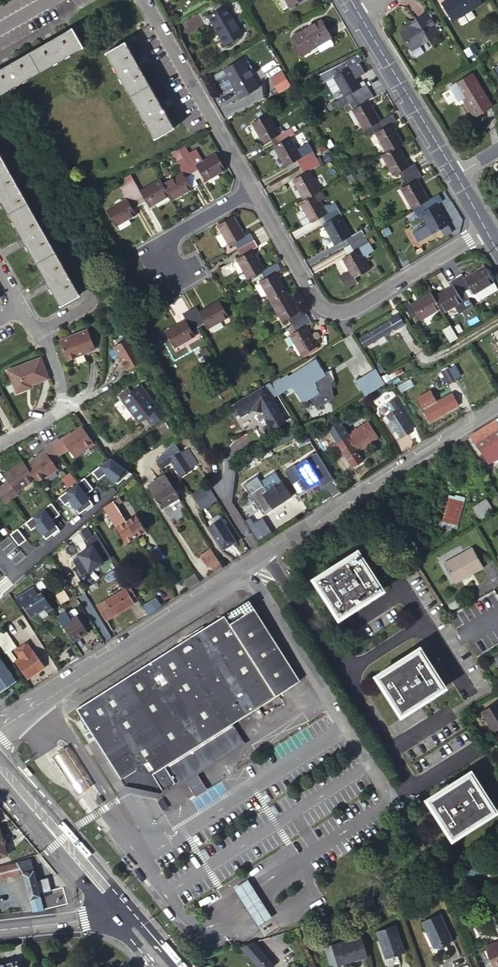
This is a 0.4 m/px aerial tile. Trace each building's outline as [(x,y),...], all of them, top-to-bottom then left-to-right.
[(441,4),(451,22),(482,3),(480,0),(447,0),(441,4)] [(242,33),(227,6),(209,16),(204,19),(208,26),(213,23),(225,43),(242,33)] [(426,12),(415,19),(416,21),(413,23),(406,20),(404,28),(399,32),(409,49),(412,49),(439,33),(426,12)] [(329,36),(320,20),(293,35),(302,52),(329,36)] [(73,28),(54,39),(53,37),(50,38),(47,40),(48,42),(11,63),(10,61),(7,62),(4,64),(5,66),(0,69),(0,96),(17,86),(18,87),(25,83),(24,82),(59,62),(60,63),(66,59),(84,48),(73,28)] [(135,61),(125,42),(106,52),(117,71),(116,72),(119,78),(120,78),(140,114),(139,115),(143,121),(144,121),(154,139),(172,128),(163,110),(165,109),(164,106),(162,103),(160,105),(139,67),(141,65),(139,62),(138,59),(135,61)] [(260,85),(244,58),(228,68),(243,95),(260,85)] [(332,77),(346,69),(341,62),(319,75),(323,82),(332,77)] [(353,100),(366,91),(363,85),(357,88),(346,69),(332,77),(343,96),(347,94),(351,101),(353,100)] [(472,73),(456,83),(467,100),(463,102),(473,118),(491,106),(472,73)] [(286,79),(274,85),(278,92),(289,85),(286,79)] [(467,100),(456,83),(453,85),(463,102),(467,100)] [(365,102),(370,98),(366,91),(353,100),(351,101),(355,108),(350,110),(362,130),(375,122),(376,121),(365,102)] [(290,137),(294,134),(290,126),(278,133),(266,113),(252,121),(264,141),(269,139),(273,146),(279,143),(282,142),(288,138),(290,137)] [(390,113),(376,121),(375,122),(379,129),(374,132),(386,152),(389,150),(395,146),(399,144),(400,143),(389,124),(394,120),(390,113)] [(289,164),(293,171),(305,164),(310,161),(305,154),(299,158),(288,138),(282,142),(279,143),(273,146),(285,166),(289,164)] [(192,174),(198,170),(201,174),(204,180),(224,169),(215,153),(203,160),(196,149),(189,152),(184,143),(176,147),(192,174)] [(406,166),(395,146),(389,150),(386,152),(382,154),(380,155),(391,175),(397,172),(401,178),(414,170),(416,169),(412,163),(406,166)] [(185,177),(192,174),(176,147),(175,148),(170,150),(182,171),(161,183),(168,194),(169,197),(170,198),(191,187),(185,177)] [(0,151),(0,195),(8,209),(18,226),(27,242),(62,304),(81,292),(72,275),(46,232),(0,151)] [(293,171),(297,178),(293,180),(304,199),(307,197),(318,191),(307,171),(313,168),(310,161),(305,164),(293,171)] [(416,169),(414,170),(401,178),(404,184),(399,188),(410,208),(412,207),(425,199),(413,179),(419,175),(416,169)] [(141,189),(131,171),(128,173),(124,175),(127,181),(137,198),(143,194),(141,189)] [(149,204),(168,194),(161,183),(159,178),(141,189),(143,194),(149,204)] [(129,201),(137,198),(127,181),(120,185),(127,197),(129,201)] [(322,197),(318,191),(307,197),(304,199),(298,202),(302,209),(297,212),(296,214),(301,224),(304,225),(320,215),(324,223),(336,216),(338,215),(340,214),(333,201),(326,205),(325,203),(320,205),(317,200),(322,197)] [(440,199),(436,192),(425,199),(412,207),(417,215),(422,212),(427,222),(416,228),(422,237),(432,231),(438,228),(442,236),(450,231),(446,223),(434,203),(440,199)] [(135,212),(129,201),(127,197),(106,208),(114,223),(135,212)] [(364,236),(360,229),(356,231),(349,235),(345,228),(338,215),(336,216),(324,223),(323,224),(334,244),(344,238),(349,245),(355,241),(364,236)] [(233,242),(244,235),(233,216),(217,224),(229,244),(233,242)] [(352,224),(345,228),(349,235),(356,231),(352,224)] [(243,245),(253,240),(249,233),(244,235),(233,242),(237,249),(243,245)] [(368,242),(364,236),(355,241),(349,245),(353,251),(342,257),(349,271),(340,276),(339,279),(343,287),(347,287),(355,281),(353,277),(368,268),(356,249),(368,242)] [(251,249),(257,246),(253,240),(243,245),(237,249),(240,255),(251,249)] [(247,278),(261,270),(263,269),(251,249),(240,255),(236,258),(247,278)] [(262,280),(274,300),(288,291),(277,272),(281,269),(276,261),(263,269),(261,270),(265,278),(262,280)] [(455,279),(464,292),(470,288),(473,293),(492,281),(483,267),(464,278),(462,274),(455,278),(455,279)] [(462,301),(459,295),(464,292),(455,279),(455,278),(450,282),(452,286),(432,298),(438,308),(441,313),(462,301)] [(274,300),(285,319),(289,317),(292,324),(308,315),(304,308),(299,311),(288,291),(274,300)] [(432,298),(429,294),(410,306),(407,301),(401,305),(410,320),(416,316),(419,320),(438,308),(432,298)] [(198,311),(204,321),(207,326),(227,315),(218,300),(198,311)] [(190,314),(197,325),(204,321),(198,311),(196,306),(188,310),(190,314)] [(185,319),(191,328),(197,325),(190,314),(188,310),(182,314),(185,319)] [(404,325),(398,314),(388,319),(389,321),(359,338),(363,345),(393,329),(394,330),(404,325)] [(292,324),(296,331),(292,333),(304,354),(319,346),(308,325),(312,322),(308,315),(292,324)] [(191,328),(185,319),(165,330),(173,345),(193,333),(191,328)] [(93,346),(84,326),(57,338),(66,357),(93,346)] [(118,357),(122,355),(123,354),(126,358),(124,359),(129,368),(146,358),(134,336),(113,347),(112,351),(115,356),(118,357)] [(48,376),(39,357),(7,371),(16,393),(27,389),(26,386),(30,384),(48,376)] [(287,372),(272,380),(279,393),(279,394),(293,386),(303,403),(312,397),(333,398),(331,384),(337,383),(330,372),(327,374),(323,368),(325,368),(323,365),(322,366),(318,359),(290,375),(287,372)] [(383,383),(371,364),(352,376),(363,394),(383,383)] [(449,384),(456,379),(450,368),(442,372),(449,384)] [(241,414),(253,407),(263,410),(267,418),(267,419),(267,418),(266,418),(266,419),(266,421),(267,423),(268,426),(270,428),(272,428),(271,428),(285,421),(272,396),(279,393),(272,380),(233,403),(235,402),(234,405),(234,407),(234,408),(235,410),(237,412),(238,413),(240,415),(241,415),(242,415),(242,414),(241,414)] [(156,423),(170,412),(164,404),(158,407),(141,384),(122,399),(140,422),(146,418),(150,415),(156,423)] [(458,404),(452,393),(436,401),(430,391),(417,397),(428,420),(458,404)] [(388,410),(383,413),(387,420),(384,422),(390,430),(393,429),(398,436),(410,428),(391,397),(383,402),(388,410)] [(150,415),(146,418),(152,425),(156,423),(150,415)] [(327,426),(336,441),(346,435),(337,420),(327,426)] [(495,440),(497,438),(497,425),(495,420),(489,424),(486,425),(495,440)] [(367,423),(346,435),(355,450),(376,438),(367,423)] [(51,441),(59,452),(68,446),(73,454),(93,440),(81,424),(71,432),(70,431),(59,438),(58,436),(51,441)] [(471,435),(487,463),(497,456),(497,438),(495,440),(486,425),(471,435)] [(355,450),(346,435),(336,441),(337,443),(351,466),(361,460),(355,450)] [(51,458),(59,452),(51,441),(45,446),(46,448),(36,455),(37,457),(26,464),(34,476),(37,480),(57,466),(51,458)] [(188,450),(181,454),(174,441),(171,443),(165,449),(154,459),(159,465),(162,468),(172,462),(180,475),(197,464),(188,450)] [(460,459),(455,451),(445,457),(450,465),(460,459)] [(117,478),(124,472),(113,459),(97,472),(104,479),(112,472),(117,478)] [(4,502),(18,492),(16,488),(34,476),(26,464),(24,461),(12,470),(13,472),(6,476),(9,482),(0,488),(0,497),(4,502)] [(177,498),(179,497),(168,479),(165,474),(148,485),(161,507),(163,507),(164,509),(179,500),(177,498)] [(86,480),(81,484),(89,493),(93,490),(86,480)] [(263,515),(290,495),(283,485),(280,481),(265,492),(262,487),(250,496),(263,515)] [(212,492),(207,485),(191,495),(196,502),(207,495),(212,492)] [(70,493),(78,504),(86,497),(79,487),(70,493)] [(207,495),(212,502),(216,500),(212,492),(207,495)] [(448,496),(444,494),(437,521),(442,522),(448,496)] [(212,502),(207,495),(196,502),(201,509),(212,502)] [(455,497),(448,496),(442,522),(448,524),(448,526),(453,527),(460,497),(456,496),(455,497)] [(492,512),(485,499),(472,507),(474,510),(468,514),(465,509),(460,512),(463,517),(461,519),(464,523),(477,515),(480,520),(492,512)] [(127,521),(118,507),(114,500),(113,502),(108,505),(110,509),(120,525),(127,521)] [(102,511),(104,514),(110,509),(108,505),(102,511)] [(26,522),(32,534),(61,517),(54,506),(26,522)] [(146,530),(136,515),(127,521),(131,527),(136,535),(146,530)] [(229,529),(222,518),(207,528),(222,551),(237,541),(229,529)] [(136,535),(131,527),(127,521),(120,525),(117,527),(126,541),(136,535)] [(457,534),(454,530),(440,538),(443,543),(457,534)] [(90,550),(79,556),(91,575),(106,568),(104,563),(111,558),(96,537),(87,544),(90,550)] [(429,552),(425,546),(417,551),(421,557),(429,552)] [(484,565),(473,546),(445,562),(457,582),(484,565)] [(223,566),(212,548),(202,555),(208,565),(211,564),(215,571),(219,569),(223,566)] [(385,589),(360,549),(315,577),(340,617),(385,589)] [(51,568),(55,566),(49,557),(46,560),(46,562),(51,568)] [(51,568),(46,562),(39,567),(43,572),(51,568)] [(202,580),(197,572),(186,580),(191,587),(202,580)] [(107,604),(114,615),(134,603),(130,598),(135,595),(130,586),(126,580),(121,584),(123,589),(105,600),(107,604)] [(44,608),(51,604),(46,596),(42,590),(39,592),(34,585),(16,597),(21,605),(24,604),(31,616),(38,612),(42,619),(48,615),(44,608)] [(142,606),(147,614),(148,613),(153,611),(162,605),(157,597),(142,606)] [(232,725),(300,681),(246,600),(76,709),(81,718),(96,741),(126,790),(142,793),(155,797),(170,787),(174,783),(180,781),(185,775),(193,772),(198,767),(206,764),(211,758),(218,756),(224,750),(231,748),(241,739),(240,737),(241,736),(236,729),(235,730),(232,725)] [(96,605),(105,621),(114,615),(107,604),(105,600),(96,605)] [(58,616),(74,641),(87,632),(77,615),(71,619),(66,611),(58,616)] [(9,635),(6,630),(0,635),(0,641),(9,635)] [(9,635),(0,641),(0,644),(2,647),(13,640),(9,635)] [(2,647),(7,654),(18,647),(13,640),(2,647)] [(33,650),(28,643),(17,651),(21,658),(16,662),(27,679),(45,667),(33,650)] [(446,687),(422,648),(377,675),(401,714),(446,687)] [(16,678),(0,659),(0,691),(16,678)] [(496,706),(481,716),(494,736),(497,733),(497,709),(496,706)] [(81,718),(74,722),(88,745),(96,741),(81,718)] [(64,748),(52,755),(77,795),(90,788),(64,748)] [(197,773),(186,780),(195,796),(207,789),(197,773)] [(495,814),(471,773),(428,799),(451,839),(495,814)] [(0,829),(0,857),(8,855),(0,829)] [(49,890),(46,877),(36,880),(31,859),(0,867),(0,875),(1,878),(23,872),(33,910),(44,909),(40,893),(49,890)] [(221,892),(234,913),(246,905),(234,884),(221,892)] [(234,913),(237,918),(250,910),(246,905),(234,913)] [(250,910),(237,918),(244,929),(257,921),(250,910)] [(440,914),(422,923),(433,948),(439,945),(444,943),(452,939),(440,914)] [(394,925),(376,932),(386,958),(391,956),(397,954),(404,951),(394,925)] [(285,938),(283,934),(272,937),(273,942),(285,938)] [(361,936),(325,948),(331,966),(332,966),(359,958),(360,961),(368,958),(361,936)] [(485,947),(493,966),(494,966),(497,965),(497,941),(485,947)] [(240,946),(258,966),(272,966),(275,965),(254,942),(240,946)] [(444,943),(439,945),(443,954),(448,952),(444,943)] [(400,963),(397,954),(391,956),(395,965),(400,963)]
